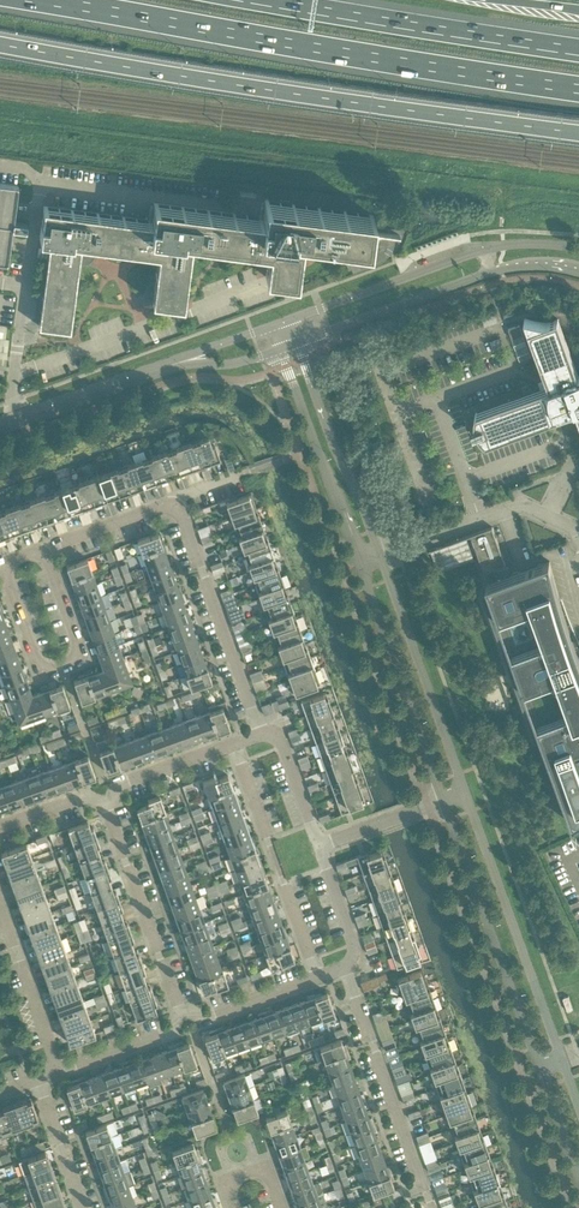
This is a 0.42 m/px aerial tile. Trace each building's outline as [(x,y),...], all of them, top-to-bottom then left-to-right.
[(16,202),(18,185),(0,183),(0,263),(7,264),(10,243),(12,228),(26,230),(27,222),(13,221),(16,202)] [(262,217),(258,248),(269,250),(266,276),(297,280),(302,237),(342,242),(350,266),(374,258),(377,256),(380,254),(383,251),(386,249),(388,245),(389,242),(390,238),(391,234),(399,236),(399,235),(371,231),(371,226),(373,214),(264,200),(262,217)] [(192,239),(258,248),(262,217),(154,203),(151,220),(147,251),(158,253),(152,301),(183,305),(192,239)] [(147,251),(151,220),(43,206),(39,237),(50,238),(49,247),(48,249),(47,249),(46,250),(46,251),(46,252),(45,252),(46,253),(47,254),(48,254),(47,257),(39,325),(70,329),(79,262),(81,243),(95,244),(147,251)] [(81,243),(79,262),(85,263),(87,262),(91,260),(93,258),(94,256),(95,252),(96,249),(95,247),(95,244),(81,243)] [(37,255),(47,257),(48,254),(47,254),(46,253),(45,252),(46,252),(46,251),(46,250),(47,249),(48,249),(49,247),(38,246),(37,255)] [(578,375),(558,318),(546,323),(524,318),(549,386),(476,412),(475,415),(475,418),(474,420),(475,423),(475,426),(472,427),(474,433),(477,432),(479,434),(480,437),(482,439),(484,440),(486,442),(576,410),(578,419),(578,375)] [(7,325),(0,324),(0,364),(6,365),(6,358),(9,338),(5,338),(7,325)] [(523,334),(520,325),(508,329),(512,338),(523,334)] [(212,463),(220,460),(215,445),(212,446),(208,436),(195,440),(209,478),(214,476),(210,467),(213,465),(212,463)] [(209,478),(195,440),(183,444),(192,470),(197,468),(198,471),(201,470),(204,480),(209,478)] [(192,470),(183,444),(171,449),(185,487),(189,485),(185,475),(188,475),(187,472),(192,470)] [(185,487),(171,449),(159,453),(168,479),(173,477),(174,479),(176,479),(180,489),(185,487)] [(168,479),(159,453),(146,458),(160,496),(165,494),(161,484),(163,483),(162,481),(168,479)] [(228,471),(234,469),(230,456),(223,458),(228,471)] [(160,496),(146,458),(134,462),(143,487),(149,485),(150,488),(152,487),(153,491),(155,497),(160,496)] [(143,487),(134,462),(122,466),(136,504),(140,503),(137,493),(139,492),(138,489),(143,487)] [(136,504),(122,466),(110,471),(119,496),(124,494),(125,497),(127,496),(131,506),(136,504)] [(119,496),(110,471),(98,475),(111,513),(116,512),(113,505),(112,502),(114,501),(113,498),(119,496)] [(111,513),(98,475),(85,480),(94,505),(100,503),(101,506),(103,505),(107,515),(111,513)] [(94,505),(85,480),(73,484),(87,522),(91,520),(89,514),(88,510),(90,510),(89,507),(94,505)] [(87,522),(73,484),(61,488),(70,514),(76,512),(77,515),(79,514),(82,524),(87,522)] [(70,514),(61,488),(49,493),(62,531),(67,529),(63,519),(66,519),(65,516),(70,514)] [(62,531),(49,493),(37,497),(46,523),(51,521),(52,523),(54,523),(58,532),(62,531)] [(256,507),(251,493),(226,502),(231,516),(256,507)] [(46,523),(37,497),(24,502),(38,540),(42,538),(40,531),(39,528),(41,527),(40,525),(46,523)] [(38,540),(24,502),(12,506),(21,531),(27,529),(28,532),(30,531),(31,535),(33,541),(38,540)] [(12,506),(0,510),(0,511),(14,548),(18,547),(15,537),(17,536),(16,533),(21,531),(12,506)] [(204,513),(202,507),(191,511),(193,517),(204,513)] [(261,521),(256,507),(231,516),(236,530),(261,521)] [(0,511),(0,539),(2,538),(3,541),(5,540),(9,550),(14,548),(0,511)] [(266,534),(261,521),(236,530),(240,543),(266,534)] [(506,564),(494,530),(485,533),(497,567),(506,564)] [(164,544),(162,537),(160,538),(158,532),(137,540),(142,552),(164,544)] [(202,542),(213,538),(211,533),(200,537),(202,542)] [(270,548),(266,534),(240,543),(245,557),(270,548)] [(474,559),(466,537),(430,550),(438,572),(474,559)] [(215,542),(213,538),(202,542),(203,546),(215,542)] [(167,557),(165,552),(167,552),(164,544),(142,552),(146,565),(167,557)] [(123,556),(119,546),(114,548),(117,558),(123,556)] [(275,561),(270,548),(245,557),(250,570),(275,561)] [(114,559),(110,549),(105,551),(109,561),(114,559)] [(171,569),(167,557),(146,565),(150,577),(171,569)] [(92,570),(87,558),(66,565),(68,571),(66,571),(69,579),(92,570)] [(570,631),(564,614),(559,597),(554,579),(550,560),(486,583),(493,601),(487,603),(485,598),(484,599),(511,676),(515,687),(535,742),(536,742),(535,737),(541,735),(573,824),(578,821),(578,657),(578,654),(570,631)] [(211,569),(223,565),(221,561),(210,565),(211,569)] [(280,575),(275,561),(250,570),(255,584),(280,575)] [(129,571),(126,563),(120,565),(123,573),(129,571)] [(224,569),(223,565),(211,569),(213,574),(224,569)] [(119,574),(116,566),(110,568),(113,576),(119,574)] [(176,582),(171,569),(150,577),(155,589),(176,582)] [(96,583),(92,570),(69,579),(72,586),(73,585),(75,590),(96,583)] [(132,579),(129,571),(123,573),(126,581),(132,579)] [(122,583),(119,574),(113,576),(116,585),(122,583)] [(285,589),(280,575),(255,584),(260,598),(285,589)] [(236,591),(232,579),(217,585),(221,596),(233,592),(236,591)] [(182,593),(179,586),(177,587),(176,582),(155,589),(159,602),(182,593)] [(100,595),(96,583),(75,590),(80,602),(100,595)] [(138,596),(135,587),(129,589),(132,598),(138,596)] [(290,602),(285,589),(260,598),(265,611),(290,602)] [(128,599),(125,591),(119,593),(122,601),(128,599)] [(234,597),(233,592),(221,596),(223,601),(234,597)] [(185,606),(183,601),(185,601),(182,593),(159,602),(164,614),(185,606)] [(105,607),(100,595),(80,602),(84,615),(105,607)] [(141,604),(138,596),(132,598),(135,606),(141,604)] [(131,607),(128,599),(122,601),(125,609),(131,607)] [(295,616),(290,602),(265,611),(270,625),(295,616)] [(191,618),(188,611),(186,611),(185,606),(164,614),(168,626),(191,618)] [(109,620),(105,607),(84,615),(89,627),(109,620)] [(231,623),(242,619),(242,620),(246,618),(241,607),(227,612),(231,623)] [(145,621),(142,612),(136,615),(139,623),(145,621)] [(139,623),(136,615),(130,617),(133,625),(139,623)] [(300,629),(295,616),(270,625),(275,638),(300,629)] [(193,631),(192,626),(193,625),(191,618),(168,626),(173,638),(193,631)] [(244,624),(242,620),(242,619),(231,623),(233,628),(244,624)] [(114,632),(109,620),(89,627),(93,639),(114,632)] [(147,628),(145,621),(139,623),(142,630),(147,628)] [(142,630),(139,623),(133,625),(136,633),(142,630)] [(12,641),(8,628),(0,631),(0,645),(12,641)] [(305,643),(300,629),(275,638),(280,652),(305,643)] [(198,643),(193,631),(173,638),(177,650),(198,643)] [(118,644),(114,632),(93,639),(97,652),(118,644)] [(155,644),(152,636),(146,638),(149,647),(155,644)] [(140,650),(146,648),(143,640),(137,642),(140,650)] [(12,641),(0,645),(0,659),(17,653),(12,641)] [(241,650),(252,646),(250,642),(239,646),(241,650)] [(202,655),(198,643),(177,650),(181,663),(202,655)] [(309,656),(305,643),(280,652),(284,665),(309,656)] [(102,664),(123,656),(118,644),(97,652),(102,664)] [(158,653),(155,644),(149,647),(152,655),(158,653)] [(242,655),(254,651),(252,646),(241,650),(242,655)] [(150,660),(146,648),(140,650),(145,662),(150,660)] [(17,653),(0,659),(0,672),(0,673),(21,665),(17,653)] [(208,667),(206,659),(204,660),(202,655),(181,663),(186,675),(208,667)] [(132,682),(123,656),(102,664),(104,669),(132,682)] [(314,670),(309,656),(284,665),(289,679),(314,670)] [(164,669),(161,661),(155,663),(158,671),(164,669)] [(25,677),(21,665),(0,673),(5,685),(25,677)] [(211,680),(209,675),(211,674),(208,667),(186,675),(190,688),(211,680)] [(132,682),(104,669),(98,671),(106,692),(132,682)] [(167,677),(164,669),(158,671),(161,679),(167,677)] [(262,673),(260,669),(249,673),(251,677),(262,673)] [(319,684),(314,670),(289,679),(294,693),(319,684)] [(106,692),(98,671),(93,673),(93,671),(86,674),(94,696),(106,692)] [(252,682),(263,678),(262,673),(251,677),(252,682)] [(94,696),(86,674),(78,676),(79,678),(73,680),(81,701),(94,696)] [(30,690),(25,677),(5,685),(9,697),(30,690)] [(220,687),(218,682),(208,685),(210,691),(220,687)] [(70,705),(62,684),(56,686),(56,684),(49,687),(57,709),(70,705)] [(173,694),(169,684),(163,686),(167,696),(173,694)] [(57,709),(49,687),(41,689),(42,691),(37,693),(45,714),(57,709)] [(191,698),(199,695),(197,689),(189,692),(191,698)] [(18,723),(32,695),(30,690),(9,697),(18,723)] [(191,698),(189,692),(180,695),(183,701),(191,698)] [(330,706),(325,692),(300,701),(305,715),(330,706)] [(45,714),(37,693),(32,695),(18,723),(45,714)] [(175,704),(173,698),(164,701),(166,707),(175,704)] [(279,709),(277,703),(278,703),(276,699),(260,705),(264,714),(279,709)] [(230,714),(225,700),(208,707),(209,711),(217,732),(217,734),(225,731),(224,729),(230,727),(225,716),(230,714)] [(289,705),(287,700),(278,703),(277,703),(279,709),(289,705)] [(166,707),(164,701),(156,704),(158,710),(166,707)] [(149,709),(147,703),(139,706),(141,712),(149,709)] [(127,711),(125,705),(112,710),(114,715),(127,711)] [(141,712),(139,706),(130,709),(132,715),(141,712)] [(335,720),(330,706),(305,715),(310,729),(335,720)] [(114,715),(112,710),(112,709),(104,712),(106,718),(114,715)] [(210,736),(217,734),(217,732),(209,711),(197,715),(205,736),(210,734),(210,736)] [(98,721),(96,715),(86,719),(88,724),(98,721)] [(126,721),(124,715),(115,718),(118,724),(126,721)] [(205,736),(197,715),(185,720),(192,741),(205,736)] [(118,724),(115,718),(107,721),(109,727),(118,724)] [(192,741),(185,720),(173,724),(180,745),(192,741)] [(340,733),(335,720),(310,729),(315,742),(340,733)] [(79,728),(77,722),(67,726),(69,731),(79,728)] [(102,730),(100,724),(89,728),(91,733),(102,730)] [(180,745),(173,724),(160,729),(168,749),(169,751),(176,749),(175,747),(180,745)] [(299,733),(297,727),(287,731),(289,736),(299,733)] [(61,734),(59,728),(51,731),(51,732),(53,737),(61,734)] [(168,749),(160,729),(148,733),(156,754),(161,752),(161,754),(169,751),(168,749)] [(82,736),(80,731),(70,735),(72,740),(82,736)] [(53,737),(51,732),(39,736),(41,741),(53,737)] [(156,754),(148,733),(136,737),(144,758),(156,754)] [(301,738),(299,733),(289,736),(291,741),(301,738)] [(345,747),(340,733),(315,742),(320,756),(345,747)] [(144,758),(136,737),(124,742),(131,763),(144,758)] [(65,743),(62,738),(54,741),(56,746),(65,743)] [(56,746),(54,741),(46,743),(48,749),(56,746)] [(131,763),(124,742),(112,746),(119,767),(120,769),(127,766),(126,764),(131,763)] [(39,748),(38,746),(37,743),(28,745),(31,751),(39,748)] [(31,751),(28,745),(20,748),(22,754),(31,751)] [(119,767),(112,746),(99,751),(106,772),(112,770),(113,771),(120,769),(119,767)] [(350,760),(345,747),(320,756),(325,769),(350,760)] [(308,760),(306,754),(297,758),(299,763),(308,760)] [(16,761),(14,755),(5,758),(7,764),(16,761)] [(95,776),(88,755),(75,759),(83,782),(90,779),(90,778),(95,776)] [(83,782),(75,759),(63,764),(70,785),(75,783),(76,785),(83,782)] [(310,765),(308,760),(299,763),(301,769),(310,765)] [(355,774),(350,760),(325,769),(330,783),(355,774)] [(70,785),(63,764),(50,768),(58,789),(70,785)] [(58,789),(50,768),(38,773),(46,793),(58,789)] [(46,793),(38,773),(26,777),(34,800),(41,797),(41,795),(46,793)] [(232,787),(228,774),(215,779),(214,776),(202,780),(208,796),(232,787)] [(360,787),(355,774),(330,783),(335,796),(360,787)] [(34,800),(26,777),(14,781),(21,802),(26,800),(27,802),(34,800)] [(21,802),(14,781),(2,786),(9,807),(21,802)] [(194,787),(192,781),(182,785),(184,790),(194,787)] [(318,787),(316,782),(307,785),(309,790),(318,787)] [(2,786),(0,786),(0,810),(9,807),(2,786)] [(180,792),(178,786),(168,790),(170,795),(180,792)] [(237,799),(232,787),(208,796),(213,808),(237,799)] [(320,792),(318,787),(309,790),(311,796),(320,792)] [(365,801),(360,787),(335,796),(341,813),(345,812),(344,809),(365,801)] [(165,811),(160,796),(147,800),(148,803),(136,807),(141,820),(165,811)] [(241,811),(237,799),(213,808),(217,820),(241,811)] [(203,811),(201,806),(191,810),(193,815),(203,811)] [(169,823),(165,811),(141,820),(145,832),(169,823)] [(189,816),(187,811),(177,815),(179,820),(189,816)] [(205,816),(203,811),(193,815),(194,820),(205,816)] [(245,823),(241,811),(217,820),(222,832),(245,823)] [(329,817),(327,812),(318,815),(320,821),(329,817)] [(191,821),(189,816),(179,820),(181,825),(191,821)] [(96,836),(93,827),(90,828),(88,821),(67,828),(73,844),(96,836)] [(173,835),(169,823),(145,832),(150,844),(173,835)] [(250,836),(245,823),(222,832),(226,844),(250,836)] [(212,836),(210,830),(199,834),(201,839),(212,836)] [(58,841),(54,831),(49,833),(52,843),(58,841)] [(47,840),(45,834),(35,838),(37,843),(47,840)] [(178,848),(173,835),(150,844),(154,856),(178,848)] [(198,840),(196,835),(186,839),(188,844),(198,840)] [(99,853),(97,846),(100,845),(96,836),(73,844),(79,860),(99,853)] [(213,841),(212,836),(201,839),(203,844),(213,841)] [(254,848),(250,836),(226,844),(230,856),(254,848)] [(200,846),(198,840),(188,844),(190,849),(200,846)] [(31,857),(26,843),(1,852),(3,858),(2,858),(2,859),(5,866),(31,857)] [(182,860),(178,848),(154,856),(158,868),(182,860)] [(258,860),(254,848),(230,856),(235,869),(258,860)] [(387,864),(382,850),(362,857),(361,854),(356,856),(362,873),(387,864)] [(108,868),(104,858),(102,859),(99,853),(79,860),(85,876),(108,868)] [(66,865),(63,854),(57,856),(61,867),(66,865)] [(220,860),(218,854),(208,858),(210,864),(220,860)] [(36,870),(31,857),(5,866),(8,874),(10,880),(36,870)] [(56,863),(54,858),(44,861),(46,867),(56,863)] [(187,872),(182,860),(158,868),(163,881),(187,872)] [(207,865),(205,860),(195,863),(197,869),(207,865)] [(222,865),(220,860),(210,864),(212,869),(222,865)] [(263,872),(258,860),(235,869),(239,881),(263,872)] [(347,865),(345,860),(335,863),(337,869),(347,865)] [(58,869),(56,863),(46,867),(48,872),(58,869)] [(392,877),(387,864),(362,873),(367,886),(392,877)] [(70,875),(66,865),(61,867),(65,877),(70,875)] [(209,870),(208,868),(207,865),(197,869),(198,874),(209,870)] [(111,884),(108,878),(111,877),(108,868),(85,876),(90,892),(111,884)] [(41,884),(36,870),(10,880),(12,885),(12,886),(15,893),(41,884)] [(191,884),(187,872),(163,881),(167,893),(191,884)] [(267,884),(263,872),(239,881),(244,893),(267,884)] [(397,891),(392,877),(367,886),(372,900),(397,891)] [(228,885),(226,879),(215,883),(217,889),(228,885)] [(217,889),(215,883),(205,887),(207,892),(217,889)] [(46,897),(41,884),(15,893),(17,901),(18,901),(20,907),(46,897)] [(119,899),(116,890),(113,891),(111,884),(90,892),(96,907),(119,899)] [(195,897),(191,884),(167,893),(172,905),(195,897)] [(272,897),(267,884),(244,893),(248,905),(272,897)] [(66,890),(64,885),(53,888),(55,894),(66,890)] [(229,890),(228,885),(217,889),(219,894),(229,890)] [(356,890),(354,885),(344,889),(346,894),(356,890)] [(78,896),(74,886),(69,888),(72,898),(78,896)] [(219,894),(217,889),(207,892),(209,898),(219,894)] [(68,896),(66,890),(55,894),(57,900),(68,896)] [(358,896),(356,890),(346,894),(348,899),(358,896)] [(402,904),(397,891),(372,900),(377,913),(402,904)] [(81,906),(78,896),(72,898),(76,908),(81,906)] [(51,911),(46,897),(20,907),(22,912),(21,913),(22,913),(24,921),(51,911)] [(200,909),(195,897),(172,905),(176,917),(200,909)] [(235,901),(234,897),(223,900),(225,905),(235,901)] [(276,909),(272,897),(248,905),(252,917),(276,909)] [(122,916),(120,909),(122,908),(119,899),(96,907),(102,923),(122,916)] [(222,906),(220,901),(210,905),(212,910),(222,906)] [(72,909),(71,904),(60,907),(62,913),(72,909)] [(407,918),(402,904),(377,913),(382,927),(407,918)] [(204,921),(200,909),(176,917),(180,929),(204,921)] [(280,921),(276,909),(252,917),(257,930),(280,921)] [(56,924),(51,911),(24,921),(27,928),(28,928),(30,934),(56,924)] [(365,917),(364,912),(354,916),(356,921),(365,917)] [(131,931),(127,921),(124,922),(122,916),(102,923),(107,939),(131,931)] [(242,921),(240,916),(230,919),(232,925),(242,921)] [(367,923),(365,917),(356,921),(358,926),(367,923)] [(88,928),(84,918),(78,920),(82,930),(88,928)] [(412,931),(407,918),(382,927),(387,940),(412,931)] [(82,930),(78,920),(73,922),(76,932),(82,930)] [(209,933),(208,931),(204,921),(180,929),(185,942),(209,933)] [(229,926),(227,921),(217,924),(219,930),(229,926)] [(244,926),(242,921),(232,925),(234,930),(244,926)] [(285,933),(280,921),(257,930),(261,942),(285,933)] [(61,938),(56,924),(30,934),(32,939),(31,940),(34,948),(61,938)] [(231,931),(229,926),(219,930),(220,935),(231,931)] [(91,939),(88,928),(82,930),(86,941),(91,939)] [(86,941),(82,930),(76,932),(80,943),(86,941)] [(134,948),(131,941),(134,940),(131,931),(107,939),(113,955),(134,948)] [(417,945),(412,931),(387,940),(392,954),(417,945)] [(213,945),(209,933),(185,942),(189,954),(213,945)] [(289,945),(285,933),(261,942),(265,954),(289,945)] [(66,952),(61,938),(34,948),(37,955),(38,955),(40,961),(66,952)] [(375,945),(373,939),(364,943),(366,948),(375,945)] [(251,945),(249,940),(239,944),(241,949),(251,945)] [(217,957),(213,945),(189,954),(194,966),(217,957)] [(237,950),(236,945),(225,949),(227,954),(237,950)] [(253,950),(251,945),(241,949),(243,954),(253,950)] [(294,958),(289,945),(265,954),(270,969),(283,965),(282,962),(294,958)] [(377,950),(375,945),(366,948),(368,953),(377,950)] [(422,959),(417,945),(392,954),(397,968),(422,959)] [(142,962),(139,953),(136,954),(134,948),(113,955),(119,971),(142,962)] [(101,959),(97,949),(91,951),(95,961),(101,959)] [(239,955),(237,950),(227,954),(229,959),(239,955)] [(71,965),(66,952),(40,961),(42,966),(41,967),(41,968),(44,975),(71,965)] [(90,958),(88,953),(78,956),(80,962),(90,958)] [(222,969),(217,957),(194,966),(198,978),(222,969)] [(104,970),(101,959),(95,961),(99,972),(104,970)] [(145,979),(143,973),(145,972),(142,962),(119,971),(125,987),(145,979)] [(75,979),(71,965),(44,975),(46,982),(47,983),(47,982),(50,988),(75,979)] [(95,972),(93,966),(83,970),(85,975),(95,972)] [(228,985),(222,969),(198,978),(203,991),(215,986),(216,989),(228,985)] [(427,983),(422,969),(397,978),(402,992),(427,983)] [(262,975),(260,970),(250,973),(252,979),(262,975)] [(97,977),(95,972),(85,975),(87,981),(97,977)] [(387,978),(385,972),(376,976),(378,981),(387,978)] [(248,980),(246,975),(236,978),(238,984),(248,980)] [(379,985),(378,981),(376,976),(360,981),(363,990),(379,985)] [(80,992),(75,979),(50,988),(52,994),(51,994),(51,995),(54,1002),(80,992)] [(153,994),(150,985),(147,986),(145,979),(125,987),(130,1002),(153,994)] [(108,981),(103,983),(106,993),(112,991),(108,981)] [(432,997),(427,983),(402,992),(407,1006),(432,997)] [(116,1001),(112,991),(106,993),(110,1003),(116,1001)] [(337,1012),(333,1002),(331,1002),(327,992),(321,994),(320,991),(313,994),(322,1018),(337,1012)] [(85,1006),(80,992),(54,1002),(56,1010),(57,1010),(59,1015),(85,1006)] [(105,999),(103,993),(92,997),(95,1002),(105,999)] [(156,1011),(154,1004),(157,1003),(153,994),(130,1002),(136,1019),(156,1011)] [(322,1018),(313,994),(306,996),(307,999),(302,1001),(310,1022),(322,1018)] [(437,1010),(432,997),(407,1006),(412,1019),(437,1010)] [(107,1004),(105,999),(95,1002),(96,1008),(107,1004)] [(310,1022),(302,1001),(290,1005),(297,1026),(310,1022)] [(297,1026),(290,1005),(278,1010),(285,1031),(297,1026)] [(90,1019),(85,1006),(59,1015),(61,1021),(61,1022),(63,1029),(90,1019)] [(285,1031),(278,1010),(272,1012),(271,1009),(264,1011),(273,1035),(285,1031)] [(384,1014),(383,1009),(372,1013),(373,1018),(384,1014)] [(442,1024),(437,1010),(412,1019),(417,1033),(442,1024)] [(273,1035),(264,1011),(257,1014),(258,1017),(253,1018),(261,1039),(273,1035)] [(386,1018),(384,1014),(373,1018),(375,1022),(386,1018)] [(124,1025),(120,1015),(115,1017),(119,1027),(124,1025)] [(261,1039),(253,1018),(241,1023),(249,1044),(261,1039)] [(95,1033),(90,1019),(63,1029),(66,1036),(66,1037),(67,1037),(69,1043),(95,1033)] [(115,1028),(113,1023),(103,1026),(105,1032),(115,1028)] [(249,1044),(241,1023),(229,1027),(236,1048),(249,1044)] [(447,1037),(442,1024),(417,1033),(422,1046),(447,1037)] [(236,1048),(229,1027),(224,1029),(223,1026),(216,1029),(224,1053),(236,1048)] [(345,1033),(343,1027),(334,1031),(336,1037),(345,1033)] [(224,1053),(216,1029),(209,1031),(210,1034),(204,1036),(208,1047),(205,1048),(209,1058),(224,1053)] [(325,1041),(323,1035),(315,1037),(317,1043),(325,1041)] [(383,1045),(394,1041),(393,1036),(381,1040),(383,1045)] [(317,1043),(315,1037),(308,1040),(310,1046),(317,1043)] [(452,1051),(447,1037),(422,1046),(426,1060),(452,1051)] [(348,1050),(345,1043),(343,1044),(340,1039),(313,1049),(317,1061),(324,1058),(324,1059),(348,1050)] [(199,1062),(195,1051),(192,1052),(189,1042),(183,1044),(182,1041),(175,1044),(184,1067),(199,1062)] [(384,1049),(396,1045),(394,1041),(383,1045),(384,1049)] [(300,1049),(298,1043),(291,1046),(293,1052),(300,1049)] [(184,1067),(175,1044),(168,1046),(169,1049),(164,1051),(171,1072),(184,1067)] [(293,1052),(291,1046),(283,1049),(285,1055),(293,1052)] [(349,1064),(347,1058),(350,1057),(348,1050),(324,1059),(328,1071),(349,1064)] [(171,1072),(164,1051),(152,1055),(159,1076),(171,1072)] [(456,1064),(452,1051),(426,1060),(431,1073),(456,1064)] [(276,1058),(274,1052),(266,1055),(268,1061),(276,1058)] [(159,1076),(152,1055),(139,1059),(147,1080),(159,1076)] [(268,1061),(266,1055),(259,1058),(261,1063),(268,1061)] [(147,1080),(139,1059),(134,1061),(133,1059),(126,1061),(135,1085),(147,1080)] [(135,1085),(126,1061),(119,1064),(120,1066),(115,1068),(123,1089),(135,1085)] [(252,1067),(249,1061),(242,1064),(244,1070),(252,1067)] [(294,1070),(291,1061),(285,1063),(288,1072),(294,1070)] [(244,1070),(242,1064),(234,1066),(236,1072),(244,1070)] [(354,1076),(349,1064),(328,1071),(333,1083),(354,1076)] [(404,1068),(402,1064),(391,1068),(393,1072),(404,1068)] [(461,1078),(456,1064),(431,1073),(436,1087),(461,1078)] [(285,1073),(282,1065),(276,1068),(279,1075),(285,1073)] [(123,1089),(115,1068),(103,1073),(110,1094),(123,1089)] [(409,1071),(405,1072),(404,1068),(393,1072),(397,1083),(411,1078),(409,1071)] [(226,1076),(224,1070),(214,1074),(217,1079),(226,1076)] [(297,1077),(294,1070),(288,1072),(291,1079),(297,1077)] [(110,1094),(103,1073),(91,1077),(98,1098),(110,1094)] [(249,1086),(244,1073),(223,1081),(228,1094),(249,1086)] [(287,1081),(285,1073),(279,1075),(281,1083),(287,1081)] [(98,1098),(91,1077),(85,1079),(84,1076),(77,1079),(86,1102),(98,1098)] [(358,1088),(354,1076),(333,1083),(337,1096),(358,1088)] [(207,1083),(204,1077),(195,1081),(197,1086),(207,1083)] [(466,1092),(461,1078),(436,1087),(441,1101),(466,1092)] [(86,1102),(77,1079),(70,1081),(71,1084),(66,1086),(70,1097),(67,1097),(71,1108),(86,1102)] [(305,1088),(302,1081),(296,1083),(299,1090),(305,1088)] [(187,1090),(185,1084),(177,1087),(179,1093),(187,1090)] [(253,1098),(249,1086),(228,1094),(232,1106),(253,1098)] [(179,1093),(177,1087),(169,1090),(172,1096),(179,1093)] [(207,1101),(203,1088),(182,1096),(186,1109),(207,1101)] [(308,1097),(306,1093),(305,1088),(299,1090),(302,1099),(308,1097)] [(365,1099),(363,1092),(360,1093),(358,1088),(337,1096),(341,1108),(365,1099)] [(402,1099),(414,1095),(412,1091),(401,1095),(402,1099)] [(471,1105),(466,1092),(441,1101),(446,1114),(471,1105)] [(162,1099),(160,1093),(153,1096),(155,1102),(162,1099)] [(320,1102),(317,1094),(311,1096),(314,1104),(320,1102)] [(404,1104),(415,1100),(414,1095),(402,1099),(404,1104)] [(155,1102),(153,1096),(145,1099),(147,1104),(155,1102)] [(37,1114),(31,1098),(26,1100),(25,1098),(14,1102),(22,1124),(30,1121),(32,1126),(41,1123),(37,1114)] [(258,1114),(253,1098),(232,1106),(236,1118),(247,1115),(248,1117),(258,1114)] [(367,1112),(365,1107),(368,1106),(365,1099),(341,1108),(346,1120),(367,1112)] [(212,1113),(207,1101),(186,1109),(191,1121),(212,1113)] [(14,1102),(3,1106),(4,1108),(0,1110),(0,1112),(8,1135),(16,1132),(14,1127),(22,1124),(14,1102)] [(138,1108),(136,1102),(128,1105),(130,1111),(138,1108)] [(323,1109),(320,1102),(314,1104),(317,1111),(323,1109)] [(314,1113),(310,1104),(304,1106),(308,1115),(314,1113)] [(130,1111),(128,1105),(121,1107),(123,1113),(130,1111)] [(476,1119),(471,1105),(446,1114),(451,1128),(476,1119)] [(291,1122),(286,1109),(265,1117),(267,1122),(264,1123),(267,1130),(291,1122)] [(420,1114),(418,1109),(407,1113),(409,1118),(420,1114)] [(113,1117),(111,1111),(104,1113),(106,1119),(113,1117)] [(0,1112),(0,1134),(1,1138),(8,1135),(0,1112)] [(156,1119),(153,1112),(147,1114),(150,1121),(156,1119)] [(374,1124),(371,1117),(369,1118),(367,1112),(346,1120),(350,1132),(374,1124)] [(106,1119),(104,1113),(96,1116),(98,1122),(106,1119)] [(216,1126),(212,1113),(191,1121),(196,1136),(197,1136),(206,1132),(206,1130),(216,1126)] [(316,1121),(314,1113),(308,1115),(311,1123),(316,1121)] [(147,1123),(143,1114),(138,1116),(141,1125),(147,1123)] [(329,1126),(326,1118),(320,1121),(323,1128),(329,1126)] [(159,1127),(156,1119),(150,1121),(153,1129),(159,1127)] [(481,1132),(476,1119),(451,1128),(456,1141),(481,1132)] [(88,1126),(85,1120),(76,1123),(78,1129),(88,1126)] [(295,1134),(291,1122),(267,1130),(269,1137),(272,1136),(274,1141),(295,1134)] [(111,1136),(106,1123),(85,1131),(87,1136),(84,1137),(87,1144),(111,1136)] [(149,1130),(147,1123),(141,1125),(144,1132),(149,1130)] [(376,1137),(374,1132),(377,1131),(374,1124),(350,1132),(355,1144),(376,1137)] [(332,1134),(329,1126),(323,1128),(326,1136),(332,1134)] [(322,1138),(320,1130),(314,1132),(317,1140),(322,1138)] [(428,1136),(427,1131),(415,1135),(417,1140),(428,1136)] [(486,1146),(481,1132),(456,1141),(461,1155),(486,1146)] [(299,1146),(295,1134),(274,1141),(278,1154),(299,1146)] [(115,1148),(111,1136),(87,1144),(90,1151),(92,1150),(94,1155),(115,1148)] [(150,1144),(147,1136),(142,1138),(144,1146),(150,1144)] [(430,1140),(428,1136),(417,1140),(419,1144),(430,1140)] [(380,1149),(376,1137),(355,1144),(359,1157),(380,1149)] [(325,1145),(322,1138),(317,1140),(319,1147),(325,1145)] [(45,1147),(43,1140),(30,1145),(32,1152),(45,1147)] [(200,1154),(198,1147),(195,1148),(193,1143),(172,1150),(176,1163),(200,1154)] [(338,1151),(335,1143),(329,1145),(332,1153),(338,1151)] [(153,1153),(150,1144),(144,1146),(147,1155),(153,1153)] [(32,1152),(30,1145),(20,1149),(22,1155),(32,1152)] [(304,1158),(299,1146),(278,1154),(283,1166),(304,1158)] [(491,1159),(486,1146),(461,1155),(466,1168),(491,1159)] [(120,1160),(115,1148),(94,1155),(98,1168),(120,1160)] [(384,1161),(380,1149),(359,1157),(363,1169),(384,1161)] [(51,1164),(47,1154),(46,1155),(45,1151),(19,1160),(23,1174),(51,1164)] [(340,1158),(338,1151),(332,1153),(334,1160),(340,1158)] [(8,1153),(0,1156),(0,1161),(1,1163),(11,1159),(8,1153)] [(202,1167),(200,1162),(202,1161),(200,1154),(176,1163),(181,1175),(202,1167)] [(331,1162),(329,1155),(323,1157),(325,1164),(331,1162)] [(147,1164),(144,1157),(138,1159),(141,1166),(147,1164)] [(308,1170),(304,1158),(283,1166),(285,1171),(282,1172),(285,1179),(308,1170)] [(438,1163),(436,1158),(425,1162),(427,1167),(438,1163)] [(496,1173),(491,1159),(466,1168),(470,1182),(496,1173)] [(124,1172),(120,1160),(98,1168),(103,1180),(124,1172)] [(159,1169),(156,1160),(150,1162),(153,1171),(159,1169)] [(392,1172),(389,1165),(386,1166),(384,1161),(363,1169),(368,1181),(392,1172)] [(334,1170),(331,1162),(325,1164),(328,1172),(334,1170)] [(428,1171),(440,1167),(438,1163),(427,1167),(428,1171)] [(54,1177),(53,1174),(54,1173),(51,1164),(23,1174),(28,1186),(54,1177)] [(150,1172),(147,1164),(141,1166),(144,1174),(150,1172)] [(206,1180),(202,1167),(181,1175),(185,1187),(206,1180)] [(346,1175),(344,1167),(338,1169),(340,1177),(346,1175)] [(162,1176),(159,1169),(153,1171),(156,1179),(162,1176)] [(313,1183),(308,1170),(285,1179),(287,1186),(290,1185),(292,1190),(313,1183)] [(128,1185),(124,1172),(103,1180),(105,1185),(102,1186),(105,1193),(128,1185)] [(393,1186),(391,1180),(394,1179),(392,1172),(368,1181),(372,1194),(393,1186)] [(500,1186),(496,1173),(470,1182),(475,1195),(500,1186)] [(349,1183),(346,1175),(340,1177),(343,1185),(349,1183)] [(60,1190),(56,1180),(54,1177),(28,1186),(33,1199),(60,1190)] [(340,1187),(337,1179),(331,1181),(334,1189),(340,1187)] [(211,1192),(208,1184),(206,1180),(185,1187),(189,1199),(211,1192)] [(156,1188),(153,1181),(147,1183),(150,1191),(156,1188)] [(313,1183),(292,1190),(296,1202),(317,1195),(316,1193),(319,1192),(322,1190),(319,1183),(316,1182),(313,1183)] [(133,1197),(128,1185),(105,1193),(107,1200),(110,1199),(112,1204),(133,1197)] [(448,1190),(446,1185),(435,1190),(437,1194),(448,1190)] [(168,1193),(165,1186),(159,1188),(162,1195),(168,1193)] [(500,1186),(475,1195),(480,1207),(483,1207),(505,1200),(500,1186)] [(343,1194),(340,1187),(334,1189),(337,1196),(343,1194)] [(402,1193),(400,1187),(391,1191),(393,1197),(402,1193)] [(158,1196),(156,1188),(150,1191),(153,1198),(158,1196)] [(63,1199),(60,1190),(33,1199),(36,1207),(49,1207),(64,1203),(63,1199)] [(355,1200),(352,1190),(346,1193),(349,1202),(355,1200)] [(438,1199),(449,1194),(448,1190),(437,1194),(438,1199)] [(215,1196),(212,1197),(211,1192),(189,1199),(193,1207),(204,1207),(218,1203),(215,1196)] [(171,1201),(168,1193),(162,1195),(165,1203),(171,1201)] [(317,1195),(296,1202),(298,1207),(319,1207),(321,1207),(327,1205),(323,1193),(317,1195)] [(133,1197),(112,1204),(113,1207),(137,1207),(133,1197)] [(5,1199),(0,1201),(0,1204),(1,1207),(9,1207),(5,1199)] [(371,1204),(369,1199),(360,1202),(362,1207),(371,1204)] [(505,1200),(483,1207),(508,1207),(505,1200)]
